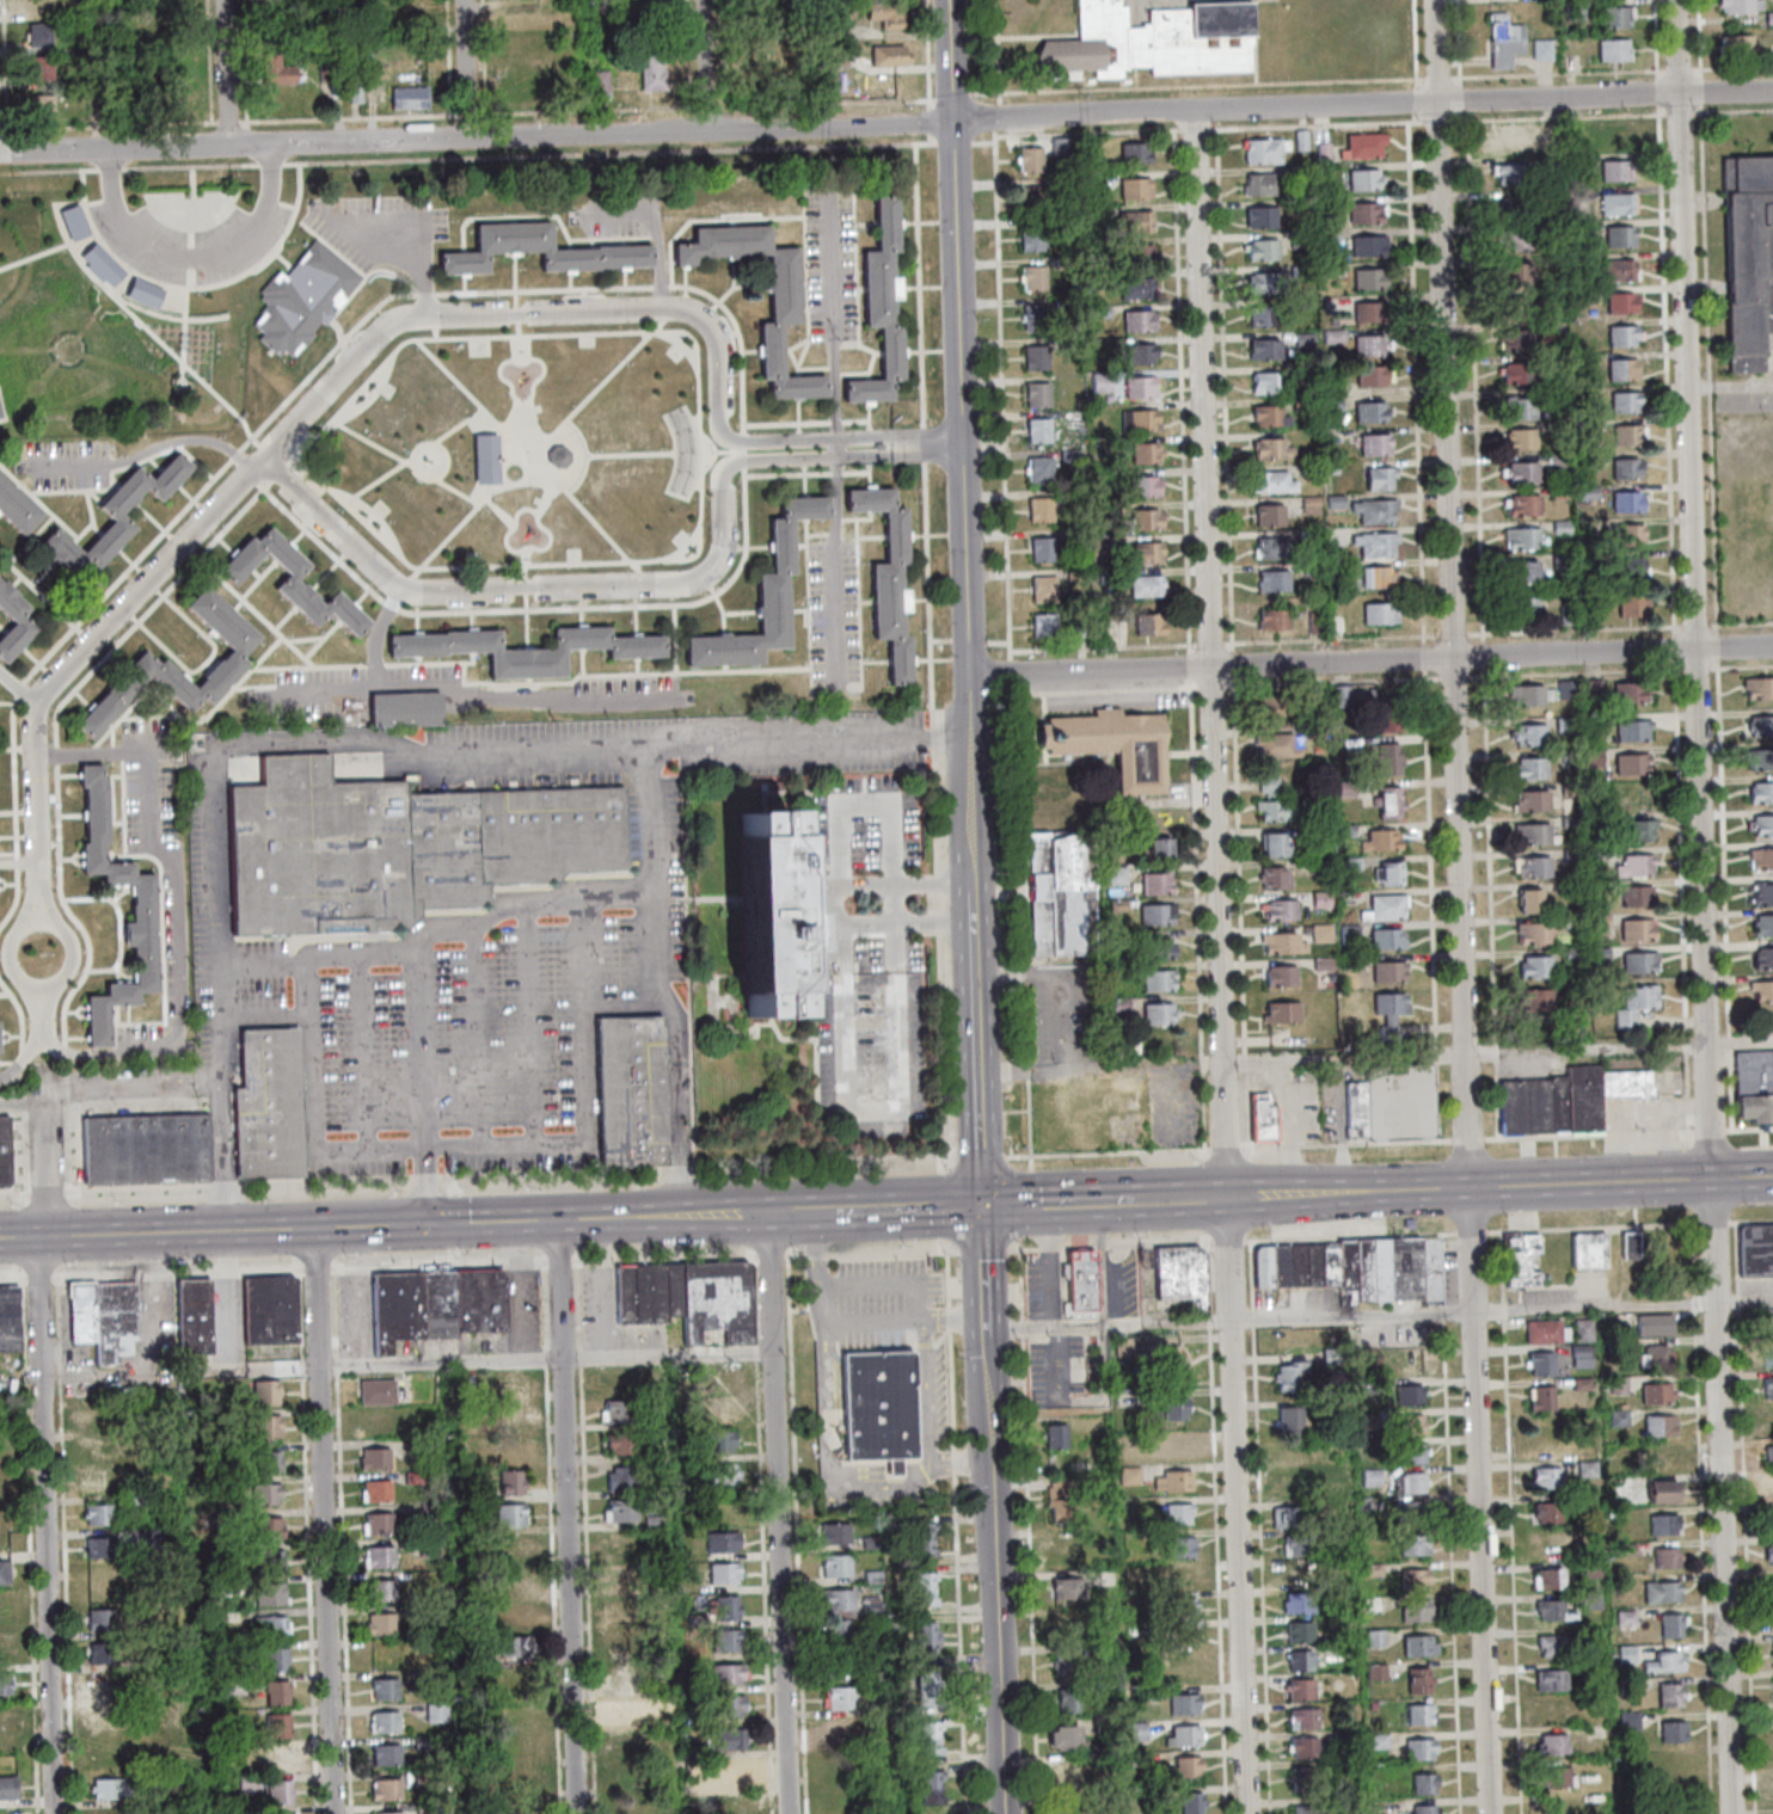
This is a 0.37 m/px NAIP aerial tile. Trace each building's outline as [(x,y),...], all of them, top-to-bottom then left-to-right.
[(25,13),(53,13),(53,0),(25,0),(25,13)] [(1079,38),(1078,0),(1121,0),(1121,6),(1128,5),(1128,26),(1143,26),(1142,23),(1149,23),(1149,10),(1190,8),(1190,4),(1251,1),(1252,45),(1250,45),(1251,72),(1151,75),(1151,66),(1129,67),(1129,69),(1123,69),(1123,76),(1096,78),(1096,70),(1080,70),(1081,78),(1050,79),(1049,72),(1044,72),(1036,56),(1043,39),(1079,38)] [(1719,12),(1760,12),(1760,0),(1719,0),(1719,12)] [(866,4),(900,2),(901,29),(879,30),(879,19),(866,19),(866,4)] [(96,6),(76,7),(76,18),(96,17),(96,6)] [(1632,19),(1627,19),(1627,27),(1599,27),(1599,8),(1632,7),(1632,19)] [(1487,14),(1504,13),(1505,26),(1521,26),(1522,54),(1509,55),(1509,70),(1489,70),(1487,14)] [(26,45),(53,45),(53,21),(26,21),(26,45)] [(761,67),(792,67),(792,26),(761,26),(761,67)] [(1753,56),(1753,35),(1719,35),(1719,56),(1753,56)] [(1532,62),(1532,41),(1550,41),(1550,62),(1532,62)] [(1597,62),(1597,42),(1626,41),(1627,61),(1597,62)] [(871,67),(870,47),(901,45),(902,53),(908,53),(908,63),(902,64),(902,66),(871,67)] [(829,67),(828,49),(845,48),(846,66),(829,67)] [(639,91),(639,54),(662,53),(662,70),(664,70),(664,91),(639,91)] [(262,85),(260,67),(263,67),(263,55),(277,54),(278,66),(293,66),(294,84),(262,85)] [(54,79),(54,55),(31,55),(31,79),(54,79)] [(317,63),(337,62),(338,81),(318,81),(317,63)] [(511,73),(538,73),(538,94),(530,96),(530,90),(528,87),(524,87),(524,84),(511,85),(511,73)] [(607,93),(591,94),(591,73),(607,73),(607,93)] [(348,87),(360,86),(361,103),(348,104),(348,87)] [(427,110),(423,110),(423,109),(391,109),(389,88),(423,87),(423,86),(427,86),(427,110)] [(55,123),(55,96),(29,96),(29,123),(55,123)] [(1559,124),(1539,124),(1539,146),(1559,146),(1559,124)] [(1523,149),(1523,128),(1492,128),(1492,149),(1523,149)] [(1296,149),(1308,149),(1308,129),(1296,129),(1296,149)] [(1345,136),(1385,135),(1385,146),(1380,146),(1381,159),(1346,160),(1345,136)] [(1086,136),(1086,155),(1099,155),(1099,136),(1086,136)] [(1053,139),(1053,155),(1069,154),(1069,139),(1053,139)] [(1243,141),(1280,140),(1280,165),(1244,166),(1243,141)] [(1152,142),(1121,142),(1121,162),(1152,162),(1152,142)] [(1319,142),(1319,161),(1330,161),(1330,142),(1319,142)] [(1018,172),(1042,172),(1042,147),(1018,147),(1018,172)] [(1542,154),(1544,168),(1559,167),(1558,153),(1542,154)] [(1569,154),(1570,185),(1588,185),(1587,154),(1569,154)] [(1724,156),(1772,155),(1772,333),(1765,333),(1765,370),(1730,370),(1724,156)] [(1631,159),(1601,159),(1601,180),(1631,180),(1631,159)] [(1493,164),(1493,184),(1527,184),(1527,164),(1493,164)] [(1319,166),(1320,176),(1329,176),(1327,166),(1319,166)] [(1349,192),(1378,191),(1378,170),(1348,171),(1349,192)] [(1087,173),(1088,186),(1105,186),(1105,172),(1087,173)] [(1245,174),(1277,173),(1278,195),(1243,197),(1241,186),(1245,186),(1245,174)] [(1121,178),(1121,198),(1152,198),(1152,178),(1121,178)] [(1047,209),(1047,184),(1022,184),(1022,209),(1047,209)] [(1540,189),(1541,202),(1557,202),(1556,189),(1540,189)] [(1634,214),(1634,192),(1601,192),(1601,214),(1634,214)] [(881,380),(843,380),(845,402),(891,402),(891,381),(901,381),(900,325),(892,325),(891,253),(897,253),(896,197),(876,197),(877,253),(863,253),(864,328),(879,328),(881,380)] [(1497,198),(1497,219),(1529,219),(1529,198),(1497,198)] [(57,208),(68,241),(91,234),(80,201),(57,208)] [(1350,226),(1380,225),(1379,203),(1350,204),(1350,226)] [(1245,209),(1274,208),(1275,229),(1246,230),(1245,209)] [(1105,209),(1088,210),(1088,222),(1106,222),(1105,209)] [(1153,210),(1119,210),(1119,230),(1153,230),(1153,210)] [(654,240),(553,242),(553,217),(479,220),(479,247),(441,248),(442,271),(491,270),(491,248),(544,247),(544,266),(655,264),(654,240)] [(1055,221),(1056,233),(1073,232),(1072,221),(1055,221)] [(1546,225),(1546,236),(1558,236),(1558,225),(1546,225)] [(1637,225),(1605,225),(1605,246),(1637,246),(1637,225)] [(768,257),(771,325),(760,326),(761,381),(771,381),(771,401),(826,400),(826,377),(784,379),(783,325),(799,325),(798,250),(769,250),(769,227),(694,229),(694,244),(674,245),(674,269),(698,268),(698,258),(768,257)] [(1321,228),(1321,241),(1338,241),(1338,228),(1321,228)] [(1023,230),(1023,250),(1045,250),(1045,230),(1023,230)] [(1499,230),(1499,248),(1530,248),(1530,230),(1499,230)] [(1352,259),(1382,258),(1381,236),(1352,238),(1352,259)] [(286,276),(277,269),(256,296),(266,305),(251,324),(263,331),(257,339),(281,357),(286,349),(299,358),(363,273),(314,238),(286,276)] [(127,271),(96,239),(78,257),(110,289),(127,271)] [(1246,241),(1277,240),(1278,262),(1247,262),(1246,241)] [(1153,266),(1153,244),(1124,244),(1124,266),(1153,266)] [(1588,257),(1572,257),(1572,271),(1588,271),(1588,257)] [(1056,258),(1056,270),(1072,270),(1070,258),(1056,258)] [(1599,279),(1638,279),(1638,258),(1599,258),(1599,279)] [(1327,263),(1329,275),(1346,273),(1345,262),(1327,263)] [(1533,263),(1499,263),(1499,284),(1533,284),(1533,263)] [(1292,265),(1293,277),(1312,276),(1311,264),(1292,265)] [(1048,290),(1048,265),(1022,265),(1022,290),(1048,290)] [(1352,291),(1382,290),(1381,269),(1352,270),(1352,291)] [(1091,272),(1092,287),(1110,285),(1109,271),(1091,272)] [(1249,275),(1278,273),(1278,278),(1284,278),(1286,294),(1250,295),(1249,275)] [(166,289),(133,276),(124,296),(158,309),(166,289)] [(1155,277),(1121,277),(1121,299),(1155,299),(1155,277)] [(1573,290),(1573,303),(1593,303),(1593,289),(1573,290)] [(1640,291),(1607,291),(1607,312),(1640,312),(1640,291)] [(1499,296),(1499,319),(1529,319),(1529,296),(1499,296)] [(1093,305),(1094,316),(1111,315),(1110,303),(1093,305)] [(1354,326),(1382,325),(1382,303),(1352,305),(1354,326)] [(1025,306),(1025,331),(1050,331),(1050,306),(1025,306)] [(1249,308),(1263,308),(1263,328),(1249,328),(1249,308)] [(1157,309),(1125,309),(1125,331),(1157,331),(1157,309)] [(1563,331),(1563,322),(1552,324),(1552,332),(1563,331)] [(1608,345),(1642,345),(1642,325),(1608,325),(1608,345)] [(1343,327),(1324,328),(1325,340),(1344,339),(1343,327)] [(1530,330),(1499,330),(1499,350),(1530,350),(1530,330)] [(1295,332),(1295,348),(1314,348),(1314,331),(1295,332)] [(1352,358),(1382,357),(1381,336),(1352,337),(1352,358)] [(1247,362),(1278,361),(1277,340),(1247,342),(1247,362)] [(1157,363),(1157,344),(1129,343),(1129,362),(1157,363)] [(1025,345),(1025,369),(1048,369),(1048,345),(1025,345)] [(1608,380),(1640,380),(1640,358),(1608,358),(1608,380)] [(1503,362),(1503,382),(1535,382),(1535,362),(1503,362)] [(1355,389),(1385,388),(1384,367),(1355,368),(1355,389)] [(1093,371),(1094,391),(1114,389),(1112,370),(1093,371)] [(1252,395),(1282,394),(1282,374),(1251,375),(1252,395)] [(1158,396),(1158,376),(1125,376),(1125,396),(1158,396)] [(1343,379),(1325,379),(1325,391),(1343,391),(1343,379)] [(1026,406),(1050,406),(1050,382),(1026,382),(1026,406)] [(1565,401),(1565,389),(1547,391),(1548,402),(1565,401)] [(1612,391),(1612,412),(1640,412),(1640,391),(1612,391)] [(1295,396),(1295,408),(1313,408),(1313,396),(1295,396)] [(1343,396),(1326,396),(1326,411),(1343,410),(1343,396)] [(1505,418),(1536,418),(1536,396),(1505,396),(1505,418)] [(1355,425),(1385,424),(1384,402),(1354,404),(1355,425)] [(1252,428),(1282,426),(1282,406),(1251,407),(1252,428)] [(1159,429),(1159,408),(1123,408),(1123,429),(1159,429)] [(1050,417),(1029,417),(1029,441),(1050,441),(1050,417)] [(1548,420),(1548,429),(1565,429),(1565,419),(1548,420)] [(1614,424),(1614,445),(1644,445),(1644,424),(1614,424)] [(1538,428),(1503,428),(1503,448),(1538,448),(1538,428)] [(1360,457),(1388,457),(1388,436),(1358,436),(1360,457)] [(498,438),(474,438),(476,488),(499,487),(498,438)] [(1254,461),(1293,460),(1293,447),(1284,447),(1283,439),(1253,441),(1254,461)] [(564,441),(554,442),(548,448),(548,459),(556,463),(565,465),(571,457),(571,448),(564,441)] [(1133,442),(1133,463),(1162,463),(1162,442),(1133,442)] [(84,552),(55,525),(38,543),(74,574),(87,560),(98,570),(136,525),(123,514),(146,488),(161,502),(194,466),(176,451),(153,479),(136,465),(99,506),(112,518),(84,552)] [(1078,451),(1060,453),(1060,465),(1079,463),(1078,451)] [(1551,451),(1551,466),(1570,465),(1570,451),(1551,451)] [(1578,453),(1578,471),(1596,471),(1595,451),(1578,453)] [(1026,456),(1026,481),(1051,481),(1051,456),(1026,456)] [(1644,457),(1613,457),(1613,478),(1644,478),(1644,457)] [(1539,461),(1503,461),(1503,481),(1539,481),(1539,461)] [(1302,462),(1302,474),(1319,474),(1319,462),(1302,462)] [(1331,465),(1331,473),(1341,473),(1341,465),(1331,465)] [(1364,492),(1394,491),(1393,469),(1364,471),(1364,492)] [(1257,494),(1295,493),(1295,480),(1287,481),(1287,473),(1256,474),(1257,494)] [(24,536),(44,512),(0,474),(0,515),(24,536)] [(1161,497),(1161,475),(1129,475),(1129,497),(1161,497)] [(1581,484),(1581,497),(1600,497),(1600,484),(1581,484)] [(1552,486),(1553,498),(1570,497),(1570,485),(1552,486)] [(885,510),(885,562),(872,562),(873,639),(889,639),(889,683),(910,683),(910,634),(903,634),(903,613),(908,613),(907,506),(894,506),(894,487),(846,487),(847,510),(885,510)] [(1645,511),(1645,491),(1613,491),(1613,511),(1645,511)] [(1327,494),(1327,506),(1345,505),(1344,493),(1327,494)] [(1540,494),(1507,494),(1507,514),(1540,514),(1540,494)] [(1303,496),(1303,510),(1321,510),(1321,496),(1303,496)] [(687,666),(763,664),(763,650),(791,648),(789,573),(795,573),(792,519),(829,518),(828,497),(781,499),(783,518),(769,518),(772,573),(759,574),(761,637),(686,639),(687,666)] [(1054,522),(1054,497),(1029,497),(1029,522),(1054,522)] [(1348,502),(1394,500),(1395,512),(1391,512),(1392,525),(1357,527),(1357,514),(1349,515),(1348,502)] [(1075,504),(1074,515),(1085,515),(1086,505),(1075,504)] [(1253,528),(1284,527),(1283,506),(1253,508),(1253,528)] [(1130,529),(1162,529),(1162,508),(1130,508),(1130,529)] [(1554,519),(1554,531),(1571,531),(1571,519),(1554,519)] [(1644,524),(1618,524),(1618,543),(1644,543),(1644,524)] [(312,565),(270,525),(256,540),(250,535),(217,570),(234,586),(265,553),(287,573),(274,588),(315,627),(330,613),(356,638),(372,621),(337,588),(324,602),(299,578),(312,565)] [(1504,548),(1540,548),(1540,527),(1504,527),(1504,548)] [(1299,528),(1299,545),(1325,543),(1325,528),(1299,528)] [(1067,531),(1067,543),(1085,542),(1084,531),(1067,531)] [(1350,534),(1397,533),(1397,545),(1393,545),(1393,558),(1358,559),(1358,546),(1350,547),(1350,534)] [(1031,561),(1054,561),(1054,535),(1031,535),(1031,561)] [(1258,559),(1288,559),(1287,539),(1257,539),(1258,559)] [(1129,541),(1129,562),(1162,562),(1162,541),(1129,541)] [(1553,554),(1554,567),(1573,566),(1573,553),(1553,554)] [(1615,557),(1615,580),(1646,580),(1646,557),(1615,557)] [(1539,560),(1513,560),(1513,583),(1539,583),(1539,560)] [(1305,561),(1305,573),(1323,573),(1321,561),(1305,561)] [(1086,565),(1069,565),(1069,580),(1087,580),(1086,565)] [(1362,590),(1392,589),(1391,568),(1361,570),(1362,590)] [(1116,572),(1099,573),(1099,586),(1117,585),(1116,572)] [(1257,594),(1287,592),(1287,572),(1256,573),(1257,594)] [(1131,574),(1131,596),(1162,596),(1162,574),(1131,574)] [(1032,601),(1055,601),(1055,576),(1032,576),(1032,601)] [(13,621),(0,636),(0,658),(6,664),(38,628),(24,616),(32,605),(0,578),(0,609),(13,621)] [(149,676),(190,712),(203,696),(211,703),(249,663),(241,656),(260,634),(203,583),(183,605),(229,647),(195,685),(164,657),(159,663),(143,648),(74,724),(92,739),(149,676)] [(1541,613),(1541,596),(1514,596),(1514,613),(1541,613)] [(1649,598),(1622,596),(1620,614),(1643,616),(1644,604),(1648,605),(1649,598)] [(1092,601),(1093,611),(1115,610),(1114,599),(1092,601)] [(1583,604),(1584,623),(1602,622),(1602,603),(1583,604)] [(1562,604),(1562,625),(1575,625),(1575,604),(1562,604)] [(1363,626),(1393,626),(1392,605),(1362,605),(1363,626)] [(1257,632),(1287,631),(1286,610),(1256,611),(1257,632)] [(1166,634),(1166,611),(1136,611),(1136,634),(1166,634)] [(1309,632),(1321,632),(1320,613),(1309,613),(1309,632)] [(1332,613),(1332,632),(1345,632),(1345,613),(1332,613)] [(1055,614),(1032,614),(1032,638),(1055,638),(1055,614)] [(1074,619),(1075,635),(1087,635),(1087,619),(1074,619)] [(489,653),(490,678),(565,677),(565,648),(608,647),(608,658),(665,657),(665,634),(609,635),(609,626),(553,626),(554,647),(501,648),(499,629),(388,632),(388,654),(489,653)] [(1743,697),(1772,697),(1772,677),(1743,677),(1743,697)] [(1559,680),(1559,696),(1576,697),(1576,678),(1559,680)] [(1585,680),(1585,696),(1601,695),(1600,680),(1585,680)] [(1614,702),(1646,702),(1646,682),(1614,682),(1614,702)] [(1544,683),(1510,683),(1510,705),(1544,705),(1544,683)] [(1332,687),(1333,707),(1350,707),(1349,687),(1332,687)] [(1375,731),(1401,730),(1401,694),(1388,695),(1388,687),(1374,687),(1375,731)] [(442,725),(442,693),(370,693),(370,725),(442,725)] [(1257,713),(1290,713),(1290,693),(1257,693),(1257,713)] [(1161,714),(1165,794),(1117,797),(1115,752),(1047,756),(1045,750),(1038,750),(1037,725),(1055,724),(1054,719),(1092,718),(1092,711),(1119,709),(1119,717),(1161,714)] [(1587,714),(1587,728),(1605,728),(1605,714),(1587,714)] [(1558,715),(1558,728),(1577,728),(1577,715),(1558,715)] [(1748,737),(1772,737),(1772,715),(1748,715),(1748,737)] [(1616,740),(1651,740),(1651,719),(1616,719),(1616,740)] [(1514,724),(1514,743),(1548,743),(1548,724),(1514,724)] [(1307,725),(1308,738),(1330,738),(1330,725),(1307,725)] [(1258,757),(1300,757),(1300,733),(1258,733),(1258,757)] [(1376,743),(1376,774),(1401,774),(1401,743),(1376,743)] [(1603,748),(1585,748),(1585,764),(1603,764),(1603,748)] [(1772,769),(1772,748),(1749,748),(1749,769),(1772,769)] [(1563,750),(1563,767),(1581,767),(1581,750),(1563,750)] [(231,935),(397,933),(421,908),(487,906),(487,884),(554,883),(559,874),(628,873),(626,787),(405,789),(405,780),(329,781),(329,751),(259,752),(260,783),(228,783),(231,935)] [(1615,752),(1615,774),(1651,774),(1651,752),(1615,752)] [(1514,757),(1514,779),(1548,779),(1548,757),(1514,757)] [(84,874),(104,873),(104,885),(127,884),(131,886),(133,921),(125,921),(125,943),(134,946),(135,982),(109,983),(104,995),(87,995),(87,1046),(111,1046),(111,1004),(137,1004),(142,991),(159,991),(155,874),(154,873),(136,873),(135,861),(106,861),(106,848),(110,837),(109,763),(80,763),(84,874)] [(1259,776),(1259,800),(1256,800),(1257,808),(1259,808),(1259,820),(1296,819),(1295,798),(1281,798),(1280,776),(1259,776)] [(1772,803),(1772,781),(1749,781),(1749,803),(1772,803)] [(1337,782),(1338,797),(1354,797),(1352,782),(1337,782)] [(1563,783),(1563,793),(1581,793),(1581,782),(1563,783)] [(1379,818),(1405,818),(1405,787),(1379,787),(1379,818)] [(1516,810),(1548,810),(1548,789),(1516,789),(1516,810)] [(796,1015),(796,994),(795,952),(806,951),(805,900),(792,900),(792,810),(740,810),(742,1016),(796,1015)] [(1564,814),(1564,828),(1578,828),(1578,814),(1564,814)] [(1749,835),(1772,835),(1772,814),(1749,814),(1749,835)] [(1588,817),(1589,835),(1606,834),(1605,817),(1588,817)] [(1655,840),(1655,820),(1618,820),(1618,840),(1655,840)] [(1551,824),(1515,824),(1515,842),(1551,842),(1551,824)] [(1297,826),(1297,837),(1318,836),(1318,825),(1297,826)] [(1354,825),(1336,825),(1337,837),(1354,837),(1354,825)] [(1096,953),(1090,829),(1026,831),(1032,955),(1096,953)] [(1401,829),(1368,829),(1368,838),(1361,838),(1361,849),(1401,849),(1401,829)] [(1127,831),(1110,832),(1111,848),(1127,848),(1127,831)] [(1290,831),(1262,831),(1262,856),(1290,856),(1290,831)] [(1172,857),(1172,836),(1149,836),(1149,857),(1172,857)] [(1590,847),(1590,860),(1607,860),(1607,847),(1590,847)] [(1565,848),(1565,860),(1583,860),(1583,848),(1565,848)] [(1772,868),(1772,848),(1749,848),(1749,868),(1772,868)] [(1615,877),(1654,877),(1654,850),(1627,850),(1627,862),(1615,862),(1615,877)] [(1514,877),(1552,877),(1552,855),(1514,855),(1514,877)] [(1401,862),(1401,886),(1379,887),(1378,881),(1373,881),(1373,869),(1379,869),(1379,863),(1401,862)] [(1127,865),(1108,866),(1109,884),(1127,884),(1127,865)] [(1290,865),(1260,865),(1260,888),(1290,888),(1290,865)] [(1142,871),(1142,892),(1172,892),(1172,871),(1142,871)] [(1591,880),(1590,892),(1609,893),(1609,881),(1591,880)] [(1565,881),(1564,894),(1582,894),(1582,881),(1565,881)] [(1753,883),(1753,904),(1772,904),(1772,883),(1753,883)] [(1624,885),(1624,908),(1655,908),(1655,885),(1624,885)] [(1547,912),(1547,888),(1520,888),(1520,912),(1547,912)] [(1314,891),(1314,905),(1331,905),(1330,890),(1314,891)] [(1361,918),(1407,918),(1407,893),(1372,893),(1372,910),(1361,910),(1361,918)] [(1125,897),(1111,898),(1111,914),(1127,912),(1125,897)] [(1260,898),(1260,920),(1297,920),(1297,898),(1260,898)] [(1140,923),(1174,923),(1174,903),(1140,903),(1140,923)] [(1564,914),(1564,926),(1583,926),(1583,914),(1564,914)] [(1591,914),(1591,923),(1611,923),(1611,914),(1591,914)] [(1753,935),(1772,935),(1772,915),(1753,915),(1753,935)] [(1621,918),(1621,940),(1656,940),(1656,918),(1621,918)] [(1552,943),(1552,921),(1517,921),(1517,943),(1552,943)] [(1332,941),(1332,923),(1312,923),(1313,941),(1332,941)] [(1360,923),(1341,924),(1342,942),(1360,942),(1360,923)] [(1372,948),(1405,948),(1405,928),(1372,928),(1372,948)] [(1110,933),(1111,946),(1127,946),(1127,931),(1110,933)] [(1260,931),(1260,952),(1307,952),(1307,931),(1260,931)] [(1176,958),(1176,936),(1147,936),(1147,958),(1176,958)] [(1565,947),(1565,959),(1584,960),(1585,948),(1565,947)] [(1593,947),(1593,958),(1608,958),(1608,947),(1593,947)] [(1772,967),(1772,947),(1755,947),(1755,967),(1772,967)] [(1658,972),(1658,952),(1624,952),(1624,972),(1658,972)] [(1345,954),(1344,969),(1363,969),(1363,954),(1345,954)] [(1520,955),(1520,977),(1553,977),(1553,955),(1520,955)] [(1315,958),(1315,969),(1333,969),(1332,957),(1315,958)] [(1373,960),(1373,980),(1406,980),(1406,960),(1373,960)] [(1265,965),(1265,984),(1297,984),(1297,965),(1265,965)] [(1143,970),(1143,990),(1176,990),(1176,970),(1143,970)] [(1751,979),(1751,1001),(1772,1001),(1772,979),(1751,979)] [(1615,1008),(1615,1027),(1638,1027),(1638,1009),(1658,1009),(1658,985),(1624,985),(1624,1007),(1615,1008)] [(1552,990),(1553,1010),(1517,1011),(1517,1001),(1520,1001),(1520,991),(1552,990)] [(1375,1015),(1381,1015),(1381,1040),(1398,1040),(1397,1014),(1409,1013),(1407,992),(1374,992),(1375,1015)] [(1568,996),(1569,1013),(1587,1011),(1587,995),(1568,996)] [(1112,998),(1112,1014),(1129,1014),(1129,998),(1112,998)] [(1174,1002),(1143,1002),(1143,1025),(1174,1025),(1174,1002)] [(1300,1003),(1262,1004),(1263,1025),(1300,1023),(1300,1003)] [(597,1016),(599,1166),(665,1164),(663,1015),(597,1016)] [(303,1176),(297,1026),(239,1028),(241,1087),(234,1087),(237,1179),(303,1176)] [(1736,1120),(1749,1120),(1749,1126),(1772,1125),(1772,1053),(1734,1054),(1736,1120)] [(1435,1137),(1432,1063),(1364,1065),(1366,1083),(1367,1139),(1435,1137)] [(1568,1133),(1600,1133),(1600,1099),(1599,1074),(1597,1065),(1565,1066),(1566,1077),(1568,1133)] [(1600,1099),(1634,1097),(1634,1100),(1652,1099),(1652,1087),(1649,1087),(1649,1072),(1599,1074),(1600,1099)] [(1551,1134),(1568,1133),(1566,1077),(1548,1077),(1548,1081),(1551,1134)] [(1498,1082),(1499,1137),(1551,1134),(1548,1081),(1498,1082)] [(1366,1083),(1344,1084),(1345,1139),(1367,1139),(1366,1083)] [(1253,1142),(1274,1140),(1272,1095),(1251,1096),(1253,1142)] [(0,1113),(0,1187),(11,1187),(10,1113),(0,1113)] [(85,1182),(211,1181),(210,1113),(84,1114),(85,1182)] [(1741,1225),(1772,1224),(1772,1276),(1740,1277),(1737,1230),(1737,1228),(1738,1226),(1741,1225)] [(1501,1235),(1517,1234),(1517,1236),(1536,1235),(1538,1253),(1528,1253),(1529,1272),(1538,1271),(1539,1286),(1504,1287),(1503,1250),(1501,1250),(1501,1235)] [(1603,1234),(1571,1235),(1572,1269),(1605,1268),(1603,1234)] [(1620,1261),(1620,1234),(1636,1234),(1637,1260),(1620,1261)] [(1384,1236),(1386,1299),(1418,1297),(1416,1238),(1416,1235),(1384,1236)] [(1386,1299),(1354,1300),(1352,1289),(1351,1238),(1384,1236),(1386,1299)] [(1416,1238),(1435,1237),(1437,1305),(1419,1306),(1418,1297),(1416,1238)] [(1352,1289),(1336,1290),(1336,1285),(1335,1242),(1335,1238),(1351,1238),(1352,1289)] [(1335,1242),(1301,1243),(1302,1286),(1336,1285),(1335,1242)] [(1302,1286),(1284,1286),(1283,1244),(1301,1243),(1302,1286)] [(1152,1246),(1154,1297),(1184,1296),(1184,1314),(1203,1312),(1201,1250),(1194,1244),(1152,1246)] [(1269,1286),(1252,1287),(1251,1248),(1254,1246),(1268,1244),(1269,1286)] [(1284,1286),(1269,1286),(1268,1244),(1283,1244),(1284,1286)] [(1063,1250),(1067,1309),(1093,1308),(1092,1248),(1063,1250)] [(677,1261),(741,1260),(744,1260),(746,1261),(747,1263),(750,1341),(722,1342),(720,1327),(698,1328),(698,1345),(681,1345),(677,1261)] [(675,1261),(612,1262),(614,1323),(665,1322),(665,1314),(676,1314),(675,1261)] [(507,1334),(505,1268),(372,1271),(373,1355),(395,1355),(394,1335),(507,1334)] [(241,1277),(245,1345),(296,1342),(293,1274),(241,1277)] [(176,1278),(178,1354),(214,1353),(211,1278),(176,1278)] [(136,1280),(69,1281),(70,1341),(96,1341),(97,1365),(119,1364),(119,1355),(137,1355),(136,1280)] [(18,1352),(18,1284),(0,1284),(0,1352),(18,1352)] [(1636,1338),(1634,1316),(1671,1315),(1671,1338),(1636,1338)] [(1571,1321),(1590,1321),(1591,1342),(1572,1342),(1571,1321)] [(1386,1345),(1385,1323),(1418,1322),(1419,1343),(1386,1345)] [(1524,1346),(1523,1323),(1559,1322),(1559,1345),(1524,1346)] [(1354,1343),(1354,1328),(1368,1328),(1369,1342),(1354,1343)] [(1128,1336),(1111,1338),(1112,1355),(1129,1354),(1128,1336)] [(1186,1382),(1186,1343),(1162,1343),(1162,1382),(1186,1382)] [(1765,1343),(1765,1367),(1772,1367),(1772,1343),(1765,1343)] [(1570,1346),(1587,1345),(1587,1358),(1570,1358),(1570,1346)] [(1646,1373),(1645,1357),(1643,1357),(1643,1349),(1645,1349),(1645,1347),(1665,1347),(1667,1352),(1671,1352),(1671,1372),(1646,1373)] [(1320,1366),(1320,1348),(1338,1348),(1339,1365),(1320,1366)] [(909,1349),(840,1352),(843,1461),(888,1459),(888,1475),(902,1475),(901,1458),(913,1458),(909,1349)] [(1424,1375),(1424,1354),(1400,1354),(1400,1375),(1424,1375)] [(1530,1378),(1530,1371),(1527,1371),(1527,1354),(1552,1354),(1553,1377),(1530,1378)] [(1571,1359),(1590,1359),(1591,1369),(1571,1370),(1571,1359)] [(732,1364),(707,1364),(707,1386),(732,1386),(732,1364)] [(1275,1391),(1274,1365),(1294,1364),(1295,1390),(1275,1391)] [(605,1392),(631,1392),(631,1366),(605,1366),(605,1392)] [(522,1370),(497,1370),(497,1391),(522,1391),(522,1370)] [(1606,1394),(1606,1377),(1625,1377),(1626,1394),(1606,1394)] [(360,1403),(394,1403),(394,1378),(360,1378),(360,1403)] [(253,1379),(253,1403),(281,1403),(281,1379),(253,1379)] [(1571,1392),(1571,1379),(1587,1379),(1588,1391),(1571,1392)] [(1761,1381),(1772,1380),(1772,1400),(1763,1401),(1763,1394),(1762,1394),(1761,1381)] [(1356,1394),(1356,1382),(1374,1381),(1374,1394),(1356,1394)] [(478,1382),(459,1382),(460,1398),(478,1398),(478,1382)] [(1394,1406),(1394,1385),(1421,1384),(1421,1404),(1394,1406)] [(1669,1398),(1669,1406),(1640,1407),(1640,1385),(1668,1384),(1669,1391),(1673,1391),(1673,1398),(1669,1398)] [(1532,1389),(1552,1388),(1553,1413),(1528,1414),(1528,1401),(1532,1401),(1532,1389)] [(1189,1419),(1189,1395),(1164,1395),(1164,1419),(1189,1419)] [(1320,1409),(1319,1396),(1338,1396),(1338,1408),(1320,1409)] [(734,1397),(710,1397),(710,1421),(734,1421),(734,1397)] [(602,1420),(634,1420),(634,1400),(602,1400),(602,1420)] [(499,1403),(499,1426),(523,1426),(523,1403),(499,1403)] [(249,1419),(231,1419),(231,1406),(249,1406),(249,1419)] [(1277,1433),(1276,1407),(1299,1406),(1300,1432),(1277,1433)] [(1360,1425),(1360,1412),(1375,1410),(1376,1425),(1360,1425)] [(1608,1428),(1608,1412),(1626,1412),(1627,1427),(1608,1428)] [(254,1438),(281,1438),(281,1414),(254,1414),(254,1438)] [(1397,1435),(1395,1415),(1421,1414),(1422,1434),(1397,1435)] [(1643,1439),(1643,1418),(1673,1416),(1673,1438),(1643,1439)] [(461,1421),(461,1433),(481,1433),(481,1421),(461,1421)] [(1047,1423),(1047,1447),(1067,1447),(1067,1423),(1047,1423)] [(1534,1447),(1561,1447),(1561,1426),(1534,1426),(1534,1447)] [(710,1451),(740,1451),(740,1431),(710,1431),(710,1451)] [(1136,1432),(1119,1433),(1119,1452),(1139,1452),(1136,1432)] [(605,1452),(638,1452),(638,1434),(605,1434),(605,1452)] [(84,1438),(84,1459),(116,1459),(116,1438),(84,1438)] [(523,1438),(496,1438),(496,1457),(523,1457),(523,1438)] [(1191,1457),(1191,1438),(1165,1438),(1165,1457),(1191,1457)] [(1398,1464),(1397,1444),(1422,1443),(1422,1463),(1398,1464)] [(411,1447),(411,1456),(434,1455),(434,1445),(411,1447)] [(389,1468),(389,1447),(360,1447),(360,1468),(389,1468)] [(1763,1449),(1772,1448),(1772,1469),(1765,1469),(1763,1449)] [(282,1470),(281,1449),(254,1449),(254,1470),(282,1470)] [(1677,1449),(1649,1449),(1649,1468),(1677,1468),(1677,1449)] [(458,1455),(459,1465),(478,1465),(477,1453),(458,1455)] [(116,1463),(116,1474),(139,1474),(139,1462),(116,1463)] [(1576,1478),(1576,1463),(1594,1462),(1595,1478),(1576,1478)] [(405,1464),(405,1481),(428,1480),(428,1464),(405,1464)] [(741,1484),(740,1464),(706,1465),(706,1486),(741,1484)] [(606,1468),(606,1490),(637,1490),(637,1468),(606,1468)] [(1140,1482),(1140,1468),(1122,1468),(1122,1482),(1140,1482)] [(1358,1470),(1378,1469),(1379,1487),(1360,1487),(1358,1470)] [(1559,1469),(1560,1490),(1534,1490),(1534,1483),(1530,1483),(1530,1470),(1559,1469)] [(111,1470),(84,1470),(84,1490),(111,1490),(111,1470)] [(526,1470),(498,1470),(498,1494),(526,1494),(526,1470)] [(1191,1470),(1154,1470),(1154,1489),(1191,1490),(1191,1470)] [(219,1474),(220,1488),(234,1486),(233,1471),(219,1474)] [(1342,1471),(1330,1473),(1331,1487),(1344,1486),(1342,1471)] [(1400,1472),(1422,1472),(1422,1493),(1400,1494),(1400,1472)] [(1305,1498),(1286,1499),(1284,1476),(1305,1476),(1305,1498)] [(1074,1477),(1049,1477),(1050,1521),(1074,1521),(1074,1477)] [(392,1500),(392,1478),(362,1478),(362,1500),(392,1500)] [(674,1478),(675,1493),(692,1492),(691,1478),(674,1478)] [(1765,1480),(1772,1479),(1772,1499),(1766,1499),(1765,1480)] [(253,1504),(282,1504),(282,1482),(253,1482),(253,1504)] [(1646,1506),(1646,1484),(1675,1483),(1676,1500),(1671,1501),(1673,1506),(1646,1506)] [(130,1495),(130,1507),(149,1507),(149,1495),(130,1495)] [(1360,1511),(1358,1498),(1376,1498),(1378,1509),(1360,1511)] [(1394,1501),(1425,1500),(1427,1521),(1394,1523),(1394,1501)] [(423,1501),(423,1513),(441,1514),(441,1501),(423,1501)] [(638,1521),(638,1501),(603,1501),(603,1521),(638,1521)] [(1164,1524),(1191,1524),(1191,1502),(1164,1502),(1164,1524)] [(84,1504),(84,1524),(112,1524),(112,1504),(84,1504)] [(497,1525),(529,1525),(529,1504),(497,1504),(497,1525)] [(1535,1525),(1535,1520),(1532,1520),(1532,1505),(1559,1504),(1559,1524),(1535,1525)] [(202,1527),(234,1526),(234,1507),(201,1508),(202,1527)] [(1271,1527),(1270,1508),(1308,1507),(1308,1526),(1271,1527)] [(362,1535),(392,1535),(392,1512),(362,1512),(362,1535)] [(1766,1512),(1772,1512),(1772,1533),(1763,1533),(1763,1520),(1766,1520),(1766,1512)] [(1649,1537),(1648,1515),(1676,1514),(1676,1532),(1674,1532),(1674,1536),(1649,1537)] [(283,1538),(283,1515),(258,1515),(258,1538),(283,1538)] [(884,1519),(884,1531),(901,1530),(901,1518),(884,1519)] [(158,1521),(140,1523),(141,1537),(159,1536),(158,1521)] [(851,1543),(851,1523),(822,1523),(822,1543),(851,1543)] [(931,1539),(910,1539),(910,1523),(934,1523),(934,1530),(931,1530),(931,1539)] [(1326,1543),(1326,1529),(1345,1529),(1345,1542),(1326,1543)] [(608,1531),(608,1550),(642,1550),(640,1531),(608,1531)] [(740,1551),(740,1531),(707,1531),(707,1551),(740,1551)] [(1309,1556),(1287,1556),(1287,1549),(1283,1549),(1282,1535),(1308,1533),(1309,1556)] [(1424,1533),(1424,1554),(1398,1555),(1397,1535),(1424,1533)] [(864,1536),(865,1548),(881,1548),(881,1535),(864,1536)] [(1050,1536),(1050,1561),(1076,1561),(1076,1536),(1050,1536)] [(1195,1536),(1170,1536),(1170,1555),(1195,1555),(1195,1536)] [(86,1537),(86,1560),(118,1558),(118,1537),(86,1537)] [(527,1537),(498,1537),(498,1560),(527,1560),(527,1537)] [(910,1539),(910,1556),(935,1556),(934,1548),(931,1548),(931,1539),(910,1539)] [(421,1555),(440,1555),(438,1541),(421,1541),(421,1555)] [(1615,1556),(1615,1544),(1633,1543),(1634,1556),(1615,1556)] [(394,1545),(363,1545),(363,1567),(394,1567),(394,1545)] [(1767,1545),(1772,1545),(1772,1567),(1767,1567),(1767,1563),(1763,1563),(1763,1549),(1767,1549),(1767,1545)] [(1652,1548),(1677,1548),(1677,1569),(1654,1570),(1652,1548)] [(284,1570),(284,1549),(257,1549),(257,1570),(284,1570)] [(460,1552),(460,1567),(479,1566),(478,1551),(460,1552)] [(851,1575),(851,1555),(822,1555),(822,1575),(851,1575)] [(0,1560),(0,1585),(10,1585),(10,1560),(0,1560)] [(1581,1576),(1581,1561),(1597,1560),(1599,1576),(1581,1576)] [(741,1582),(741,1562),(710,1562),(710,1582),(741,1582)] [(1363,1576),(1362,1564),(1379,1563),(1379,1575),(1363,1576)] [(1312,1565),(1286,1565),(1286,1585),(1312,1585),(1312,1565)] [(91,1587),(114,1587),(114,1566),(91,1566),(91,1587)] [(1559,1588),(1536,1588),(1535,1568),(1559,1567),(1559,1588)] [(1195,1588),(1195,1568),(1170,1568),(1170,1588),(1195,1588)] [(1399,1569),(1425,1568),(1427,1582),(1423,1582),(1423,1589),(1399,1589),(1399,1569)] [(498,1591),(529,1591),(529,1569),(498,1569),(498,1591)] [(865,1569),(865,1581),(882,1581),(882,1569),(865,1569)] [(932,1588),(912,1589),(912,1573),(935,1572),(935,1580),(932,1580),(932,1588)] [(1086,1598),(1086,1574),(1054,1574),(1054,1598),(1086,1598)] [(227,1578),(210,1578),(210,1593),(227,1593),(227,1578)] [(369,1578),(369,1599),(395,1599),(395,1578),(369,1578)] [(1643,1603),(1642,1581),(1677,1580),(1679,1601),(1643,1603)] [(257,1604),(288,1604),(288,1584),(257,1584),(257,1604)] [(822,1588),(822,1609),(854,1609),(854,1588),(822,1588)] [(912,1589),(912,1606),(935,1605),(935,1597),(932,1597),(932,1588),(912,1589)] [(1306,1592),(1306,1605),(1311,1605),(1311,1612),(1282,1613),(1281,1593),(1306,1592)] [(1578,1610),(1578,1594),(1597,1593),(1599,1610),(1578,1610)] [(717,1595),(717,1619),(741,1619),(741,1595),(717,1595)] [(1380,1612),(1362,1612),(1361,1595),(1379,1595),(1380,1612)] [(1197,1617),(1197,1597),(1165,1597),(1165,1617),(1197,1617)] [(639,1619),(638,1598),(611,1599),(612,1621),(639,1619)] [(863,1599),(863,1613),(879,1613),(879,1599),(863,1599)] [(1427,1599),(1428,1621),(1398,1622),(1398,1600),(1427,1599)] [(1560,1599),(1560,1610),(1573,1610),(1573,1618),(1538,1619),(1538,1613),(1534,1613),(1534,1600),(1560,1599)] [(529,1601),(501,1601),(501,1625),(529,1625),(529,1601)] [(116,1607),(88,1607),(88,1629),(116,1629),(116,1607)] [(687,1609),(687,1619),(701,1618),(701,1609),(687,1609)] [(1633,1624),(1614,1625),(1614,1611),(1633,1610),(1633,1624)] [(1659,1638),(1658,1612),(1679,1611),(1680,1637),(1659,1638)] [(395,1634),(395,1612),(366,1612),(366,1634),(395,1634)] [(645,1613),(646,1627),(667,1627),(667,1612),(645,1613)] [(254,1615),(254,1636),(289,1636),(289,1615),(254,1615)] [(890,1618),(890,1631),(907,1630),(906,1618),(890,1618)] [(851,1619),(828,1619),(828,1642),(851,1642),(851,1619)] [(937,1637),(912,1637),(910,1622),(933,1621),(933,1630),(937,1630),(937,1637)] [(1288,1642),(1288,1622),(1309,1621),(1309,1642),(1288,1642)] [(1125,1623),(1125,1632),(1136,1634),(1136,1624),(1125,1623)] [(1198,1647),(1198,1627),(1166,1627),(1166,1647),(1198,1647)] [(716,1652),(743,1652),(743,1629),(716,1629),(716,1652)] [(615,1630),(615,1655),(645,1655),(645,1630),(615,1630)] [(1381,1647),(1364,1647),(1363,1630),(1381,1630),(1381,1647)] [(1539,1656),(1539,1648),(1535,1648),(1534,1635),(1562,1634),(1563,1655),(1539,1656)] [(12,1658),(12,1635),(0,1635),(0,1658),(12,1658)] [(529,1635),(502,1635),(502,1656),(529,1656),(529,1635)] [(1428,1642),(1434,1642),(1435,1654),(1428,1655),(1400,1656),(1400,1636),(1428,1635),(1428,1642)] [(937,1637),(912,1637),(912,1654),(933,1654),(933,1644),(937,1644),(937,1637)] [(117,1642),(87,1642),(87,1662),(117,1662),(117,1642)] [(1090,1642),(1091,1658),(1109,1658),(1109,1642),(1090,1642)] [(1055,1677),(1081,1677),(1081,1643),(1055,1643),(1055,1677)] [(1615,1662),(1614,1644),(1632,1644),(1632,1661),(1615,1662)] [(264,1671),(288,1671),(288,1647),(264,1647),(264,1671)] [(133,1653),(136,1667),(155,1662),(152,1648),(133,1653)] [(1640,1672),(1640,1661),(1654,1660),(1654,1650),(1675,1649),(1675,1653),(1680,1653),(1681,1671),(1640,1672)] [(487,1650),(487,1665),(467,1665),(466,1652),(487,1650)] [(1287,1671),(1286,1650),(1309,1650),(1309,1670),(1287,1671)] [(857,1674),(857,1655),(827,1654),(827,1673),(857,1674)] [(1575,1673),(1575,1661),(1593,1661),(1594,1673),(1575,1673)] [(746,1662),(713,1662),(713,1685),(746,1685),(746,1662)] [(644,1664),(615,1664),(615,1685),(644,1685),(644,1664)] [(1366,1680),(1366,1665),(1382,1665),(1384,1679),(1366,1680)] [(1428,1684),(1428,1693),(1405,1695),(1405,1667),(1427,1666),(1427,1675),(1429,1675),(1430,1684),(1428,1684)] [(1564,1668),(1565,1690),(1534,1691),(1533,1670),(1564,1668)] [(866,1670),(866,1681),(883,1681),(883,1670),(866,1670)] [(913,1689),(933,1687),(938,1687),(938,1679),(934,1679),(934,1670),(912,1671),(913,1689)] [(12,1693),(12,1673),(0,1673),(0,1693),(12,1693)] [(244,1675),(225,1677),(226,1692),(245,1691),(244,1675)] [(91,1697),(118,1697),(118,1678),(91,1678),(91,1697)] [(372,1678),(372,1698),(398,1698),(398,1678),(372,1678)] [(1286,1690),(1281,1690),(1280,1683),(1286,1683),(1286,1679),(1311,1678),(1312,1698),(1286,1699),(1286,1690)] [(266,1703),(289,1703),(289,1679),(265,1679),(266,1703)] [(1677,1683),(1680,1683),(1681,1698),(1679,1698),(1679,1707),(1656,1707),(1655,1683),(1677,1681),(1677,1683)] [(1092,1683),(1092,1693),(1110,1693),(1110,1683),(1092,1683)] [(1158,1698),(1158,1685),(1140,1685),(1140,1697),(1158,1698)] [(858,1686),(824,1686),(824,1709),(858,1709),(858,1686)] [(913,1689),(913,1705),(937,1704),(937,1696),(933,1697),(933,1687),(913,1689)] [(1080,1689),(1057,1689),(1057,1712),(1080,1712),(1080,1689)] [(1170,1714),(1201,1714),(1201,1693),(1170,1693),(1170,1714)] [(746,1715),(746,1695),(719,1695),(719,1715),(746,1715)] [(1537,1720),(1565,1720),(1565,1699),(1537,1699),(1537,1720)] [(427,1721),(446,1721),(446,1703),(427,1703),(427,1721)] [(867,1704),(869,1718),(885,1720),(885,1704),(867,1704)] [(1405,1726),(1405,1704),(1428,1704),(1429,1724),(1405,1726)] [(1293,1729),(1293,1721),(1288,1721),(1288,1709),(1315,1708),(1315,1728),(1293,1729)] [(655,1710),(656,1724),(675,1723),(674,1709),(655,1710)] [(682,1709),(682,1718),(705,1718),(705,1710),(682,1709)] [(119,1730),(119,1710),(91,1710),(91,1730),(119,1730)] [(16,1729),(16,1711),(0,1711),(0,1730),(16,1729)] [(369,1711),(369,1732),(401,1732),(401,1711),(369,1711)] [(1637,1729),(1619,1729),(1619,1712),(1636,1711),(1637,1729)] [(270,1714),(270,1736),(290,1736),(290,1714),(270,1714)] [(858,1740),(858,1720),(828,1720),(828,1740),(858,1740)] [(935,1736),(915,1738),(915,1721),(939,1720),(939,1728),(935,1728),(935,1736)] [(1658,1740),(1658,1721),(1682,1720),(1683,1740),(1658,1740)] [(1094,1722),(1096,1736),(1111,1735),(1111,1721),(1094,1722)] [(1145,1738),(1145,1722),(1133,1722),(1133,1738),(1145,1738)] [(1050,1748),(1082,1748),(1082,1724),(1050,1724),(1050,1748)] [(1166,1745),(1202,1745),(1202,1724),(1166,1724),(1166,1745)] [(746,1748),(746,1726),(717,1726),(717,1748),(746,1748)] [(1331,1745),(1331,1732),(1350,1730),(1350,1744),(1331,1745)] [(1369,1750),(1368,1734),(1385,1733),(1386,1750),(1369,1750)] [(1540,1741),(1539,1734),(1564,1733),(1565,1753),(1540,1754),(1540,1752),(1533,1752),(1533,1742),(1540,1741)] [(915,1738),(916,1754),(940,1753),(940,1745),(937,1745),(935,1736),(915,1738)] [(1314,1736),(1314,1746),(1323,1746),(1323,1758),(1292,1758),(1292,1752),(1288,1752),(1287,1736),(1314,1736)] [(655,1740),(655,1753),(675,1752),(674,1739),(655,1740)] [(1405,1760),(1404,1739),(1432,1739),(1432,1753),(1429,1753),(1429,1759),(1405,1760)] [(683,1740),(683,1750),(701,1750),(701,1740),(683,1740)] [(399,1744),(373,1744),(373,1765),(399,1765),(399,1744)] [(292,1771),(292,1746),(269,1746),(269,1771),(292,1771)] [(1148,1752),(1129,1753),(1130,1767),(1148,1766),(1148,1752)] [(1202,1776),(1202,1755),(1171,1755),(1171,1777),(1202,1776)] [(1082,1763),(1057,1763),(1057,1790),(1082,1790),(1082,1763)] [(1288,1766),(1311,1766),(1312,1790),(1289,1790),(1288,1766)] [(1544,1788),(1544,1782),(1536,1782),(1536,1767),(1566,1766),(1568,1787),(1544,1788)] [(938,1785),(918,1785),(918,1769),(941,1769),(941,1776),(938,1776),(938,1785)] [(1410,1795),(1410,1773),(1434,1773),(1434,1787),(1431,1788),(1431,1794),(1410,1795)] [(256,1775),(239,1776),(240,1790),(257,1790),(256,1775)] [(18,1798),(18,1776),(0,1776),(0,1798),(18,1798)] [(623,1786),(630,1785),(629,1776),(622,1777),(623,1786)] [(127,1777),(91,1777),(91,1798),(127,1798),(127,1777)] [(401,1800),(401,1777),(372,1777),(372,1800),(401,1800)] [(293,1779),(270,1779),(270,1803),(293,1803),(293,1779)] [(705,1779),(706,1791),(692,1791),(691,1779),(705,1779)] [(173,1783),(157,1784),(157,1801),(174,1801),(173,1783)] [(472,1785),(473,1795),(491,1794),(491,1784),(472,1785)] [(918,1785),(918,1802),(943,1802),(941,1794),(938,1794),(938,1785),(918,1785)] [(1203,1791),(1182,1791),(1182,1813),(1203,1813),(1203,1791)] [(417,1813),(440,1813),(438,1797),(417,1798),(417,1813)] [(1571,1800),(1544,1800),(1544,1813),(1571,1813),(1571,1800)] [(511,1802),(511,1813),(536,1813),(536,1802),(511,1802)] [(1086,1802),(1063,1802),(1063,1813),(1086,1813),(1086,1802)] [(1320,1804),(1321,1813),(1289,1813),(1289,1806),(1320,1804)] [(1436,1813),(1411,1813),(1411,1806),(1431,1804),(1432,1813),(1436,1813)]
